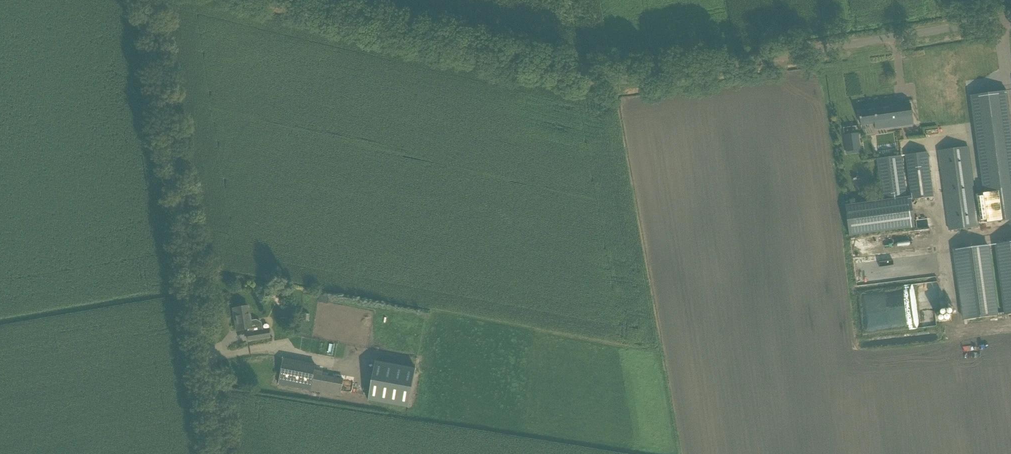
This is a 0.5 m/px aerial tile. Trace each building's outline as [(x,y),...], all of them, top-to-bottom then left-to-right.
[(971,96),(974,120),(984,193),(975,194),(979,224),(1010,220),(1010,119),(1007,91),(1001,92),(971,96)] [(875,124),(876,129),(913,124),(911,105),(860,112),(862,125),(875,124)] [(853,152),(861,151),(859,136),(852,137),(853,152)] [(967,147),(938,151),(950,231),(979,227),(967,147)] [(905,156),(911,197),(907,197),(902,156),(876,160),(882,201),(845,206),(850,236),(915,227),(912,200),(933,197),(927,153),(905,156)] [(996,244),(1005,315),(1010,314),(1010,242),(996,244)] [(997,316),(988,245),(954,249),(964,320),(997,316)] [(277,296),(283,303),(292,296),(287,289),(277,296)] [(247,333),(248,341),(258,340),(270,338),(268,329),(262,330),(261,323),(256,320),(250,320),(248,307),(233,309),(236,331),(247,329),(248,333),(247,333)] [(280,374),(279,384),(288,386),(340,396),(343,380),(322,376),(323,371),(315,370),(316,366),(293,361),(283,359),(280,374)] [(377,362),(369,402),(410,409),(417,370),(377,362)]
